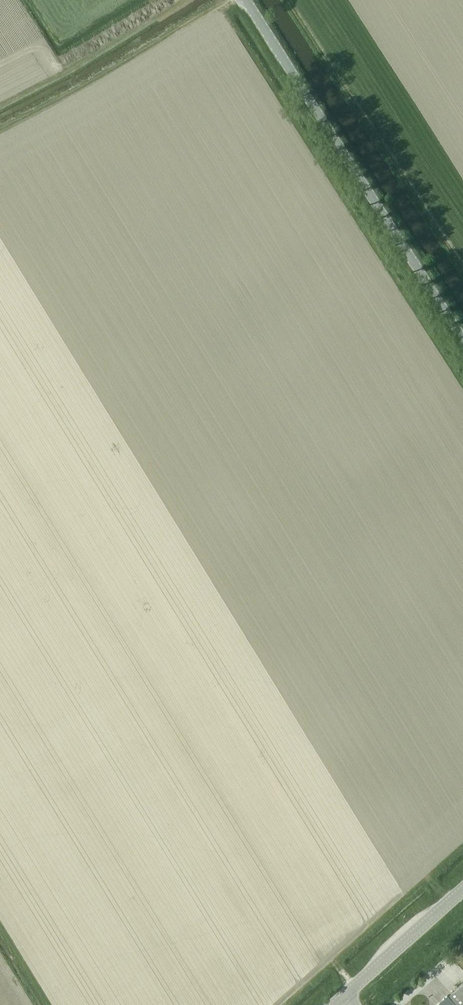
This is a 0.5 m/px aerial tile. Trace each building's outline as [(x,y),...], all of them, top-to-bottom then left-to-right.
[(458,1004),(462,1004),(462,982),(449,996),(458,1004)] [(449,996),(448,995),(437,1004),(458,1004),(449,996)]
